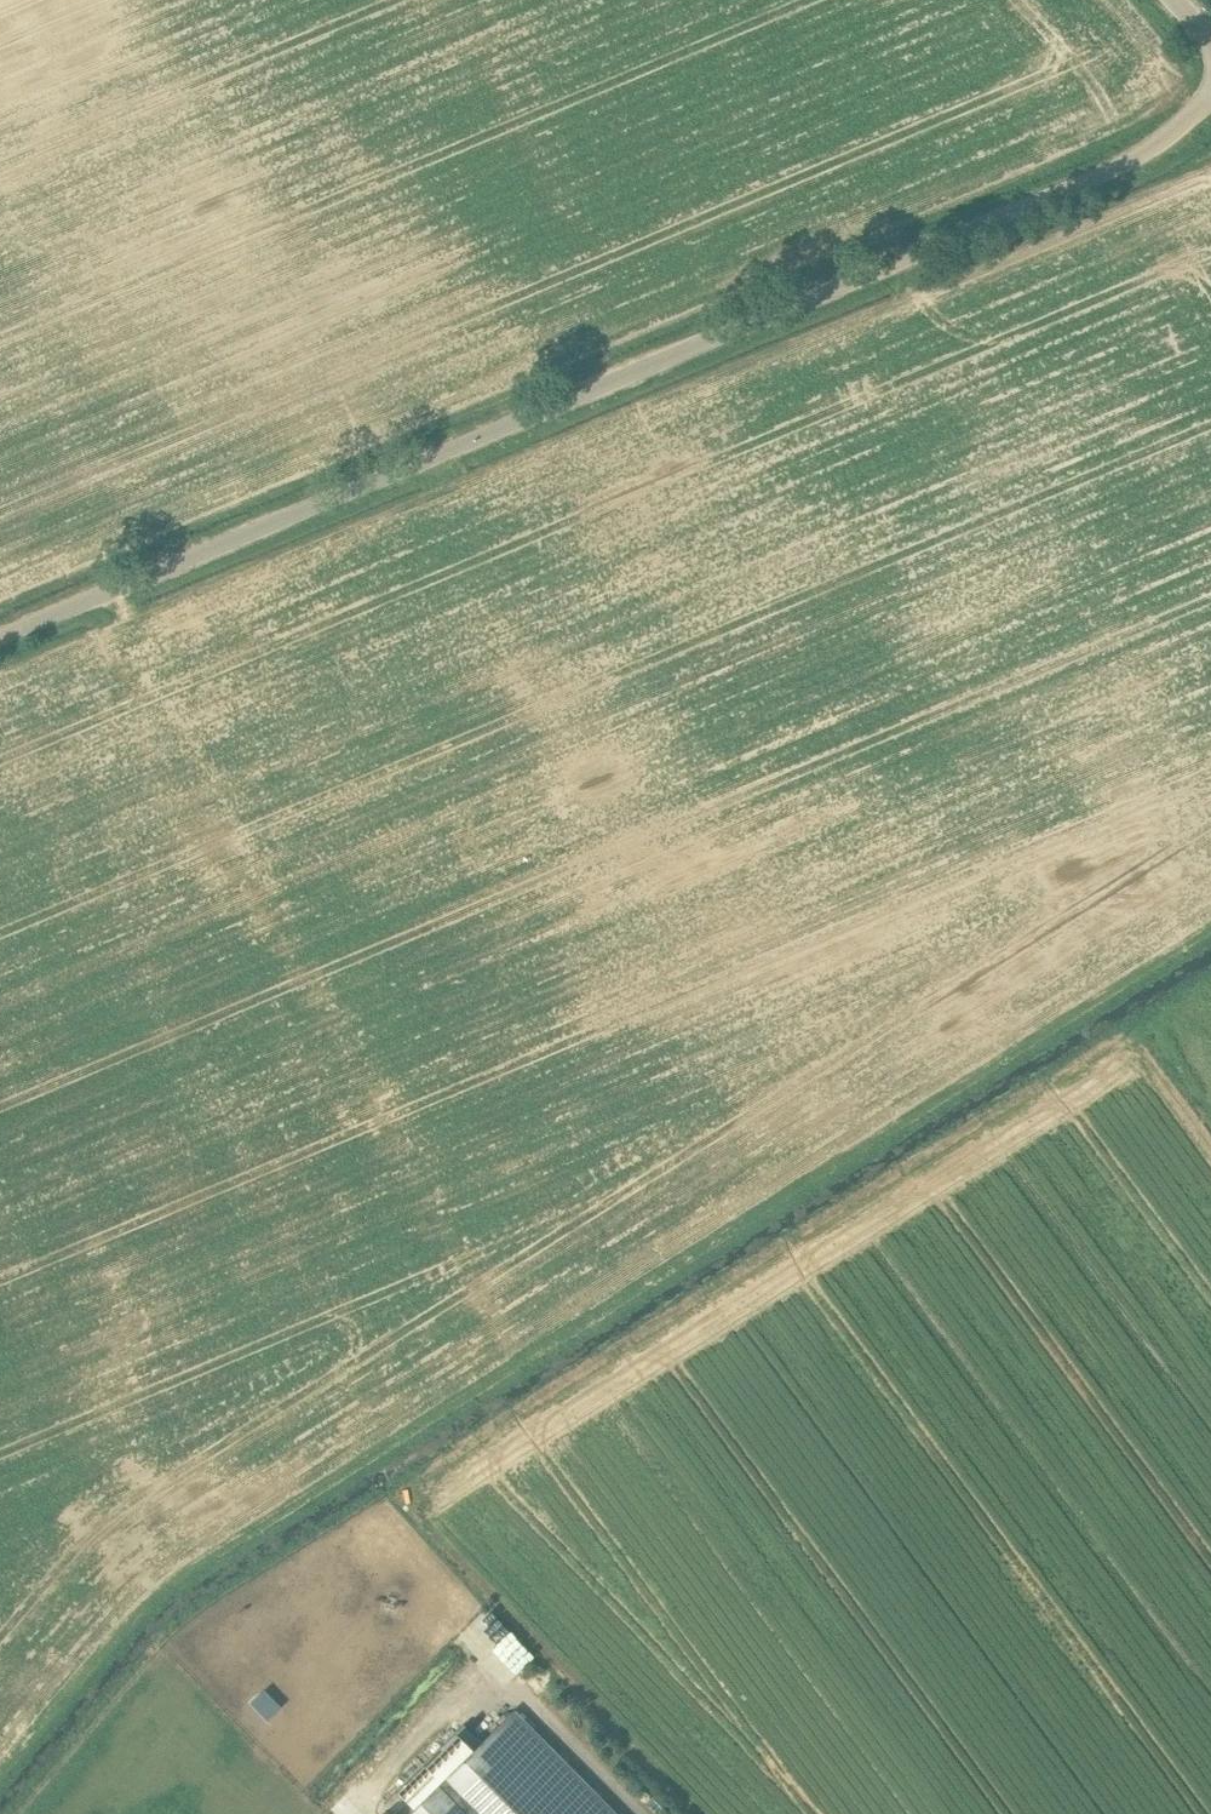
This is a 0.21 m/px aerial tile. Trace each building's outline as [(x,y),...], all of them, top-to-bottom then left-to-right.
[(515,1712),(483,1744),(463,1724),(383,1805),(393,1813),(616,1813),(515,1712)]
